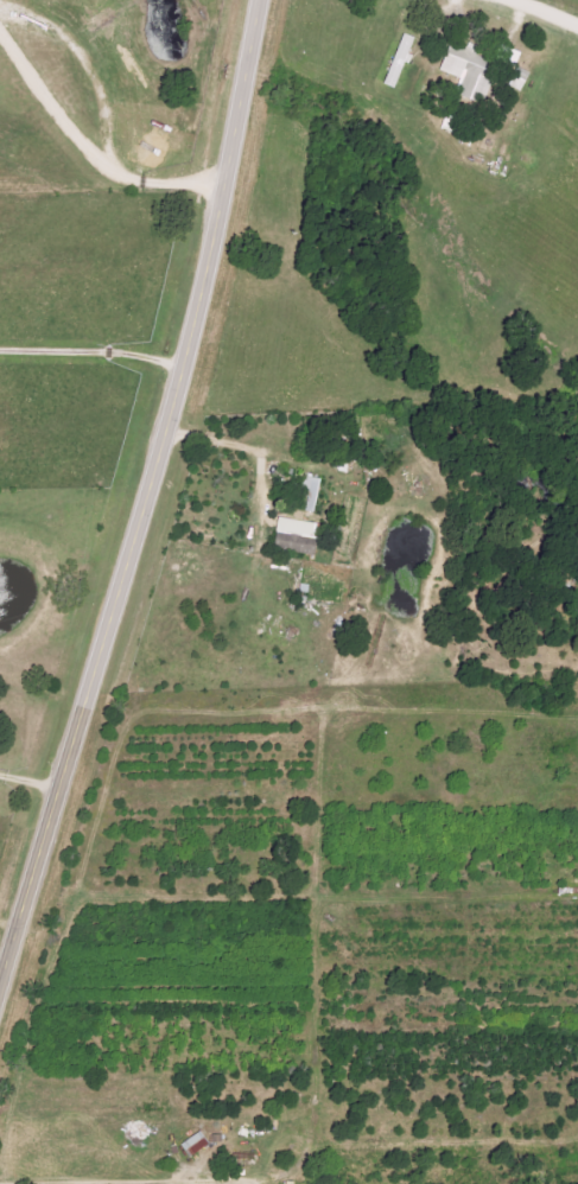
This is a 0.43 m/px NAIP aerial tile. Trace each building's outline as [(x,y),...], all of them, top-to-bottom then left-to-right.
[(416,39),(404,34),(382,84),(394,89),(416,39)] [(438,72),(461,79),(455,96),(469,101),(484,57),(448,44),(438,72)] [(520,92),(530,74),(518,68),(508,86),(520,92)] [(317,524),(277,517),(272,549),(312,555),(317,524)] [(208,1145),(199,1132),(180,1145),(189,1158),(208,1145)]
